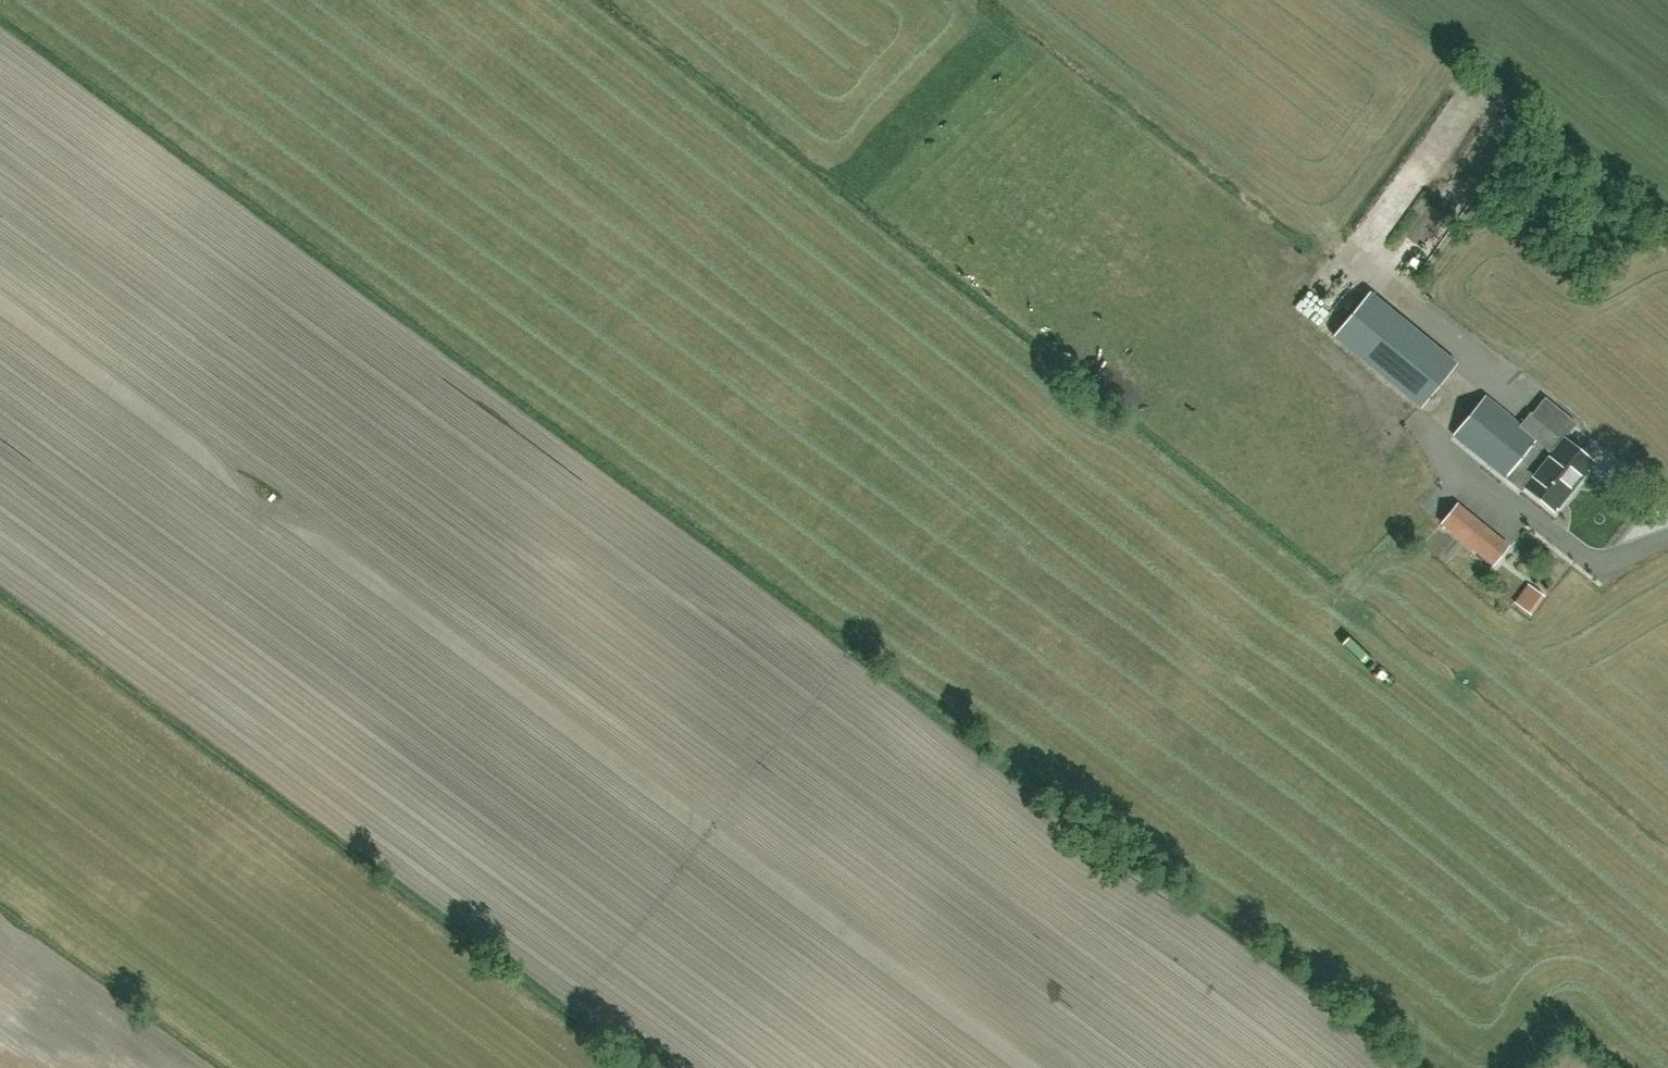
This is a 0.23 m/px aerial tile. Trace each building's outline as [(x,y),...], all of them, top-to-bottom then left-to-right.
[(1458,364),(1405,321),(1372,294),(1336,338),(1422,408),(1458,364)] [(1527,494),(1529,491),(1554,511),(1557,507),(1559,509),(1589,472),(1587,471),(1594,462),(1566,439),(1564,441),(1531,413),(1522,425),(1487,397),(1456,436),(1527,494)] [(1493,565),(1509,545),(1459,504),(1442,524),(1493,565)] [(1530,613),(1544,597),(1530,586),(1517,604),(1530,613)]
